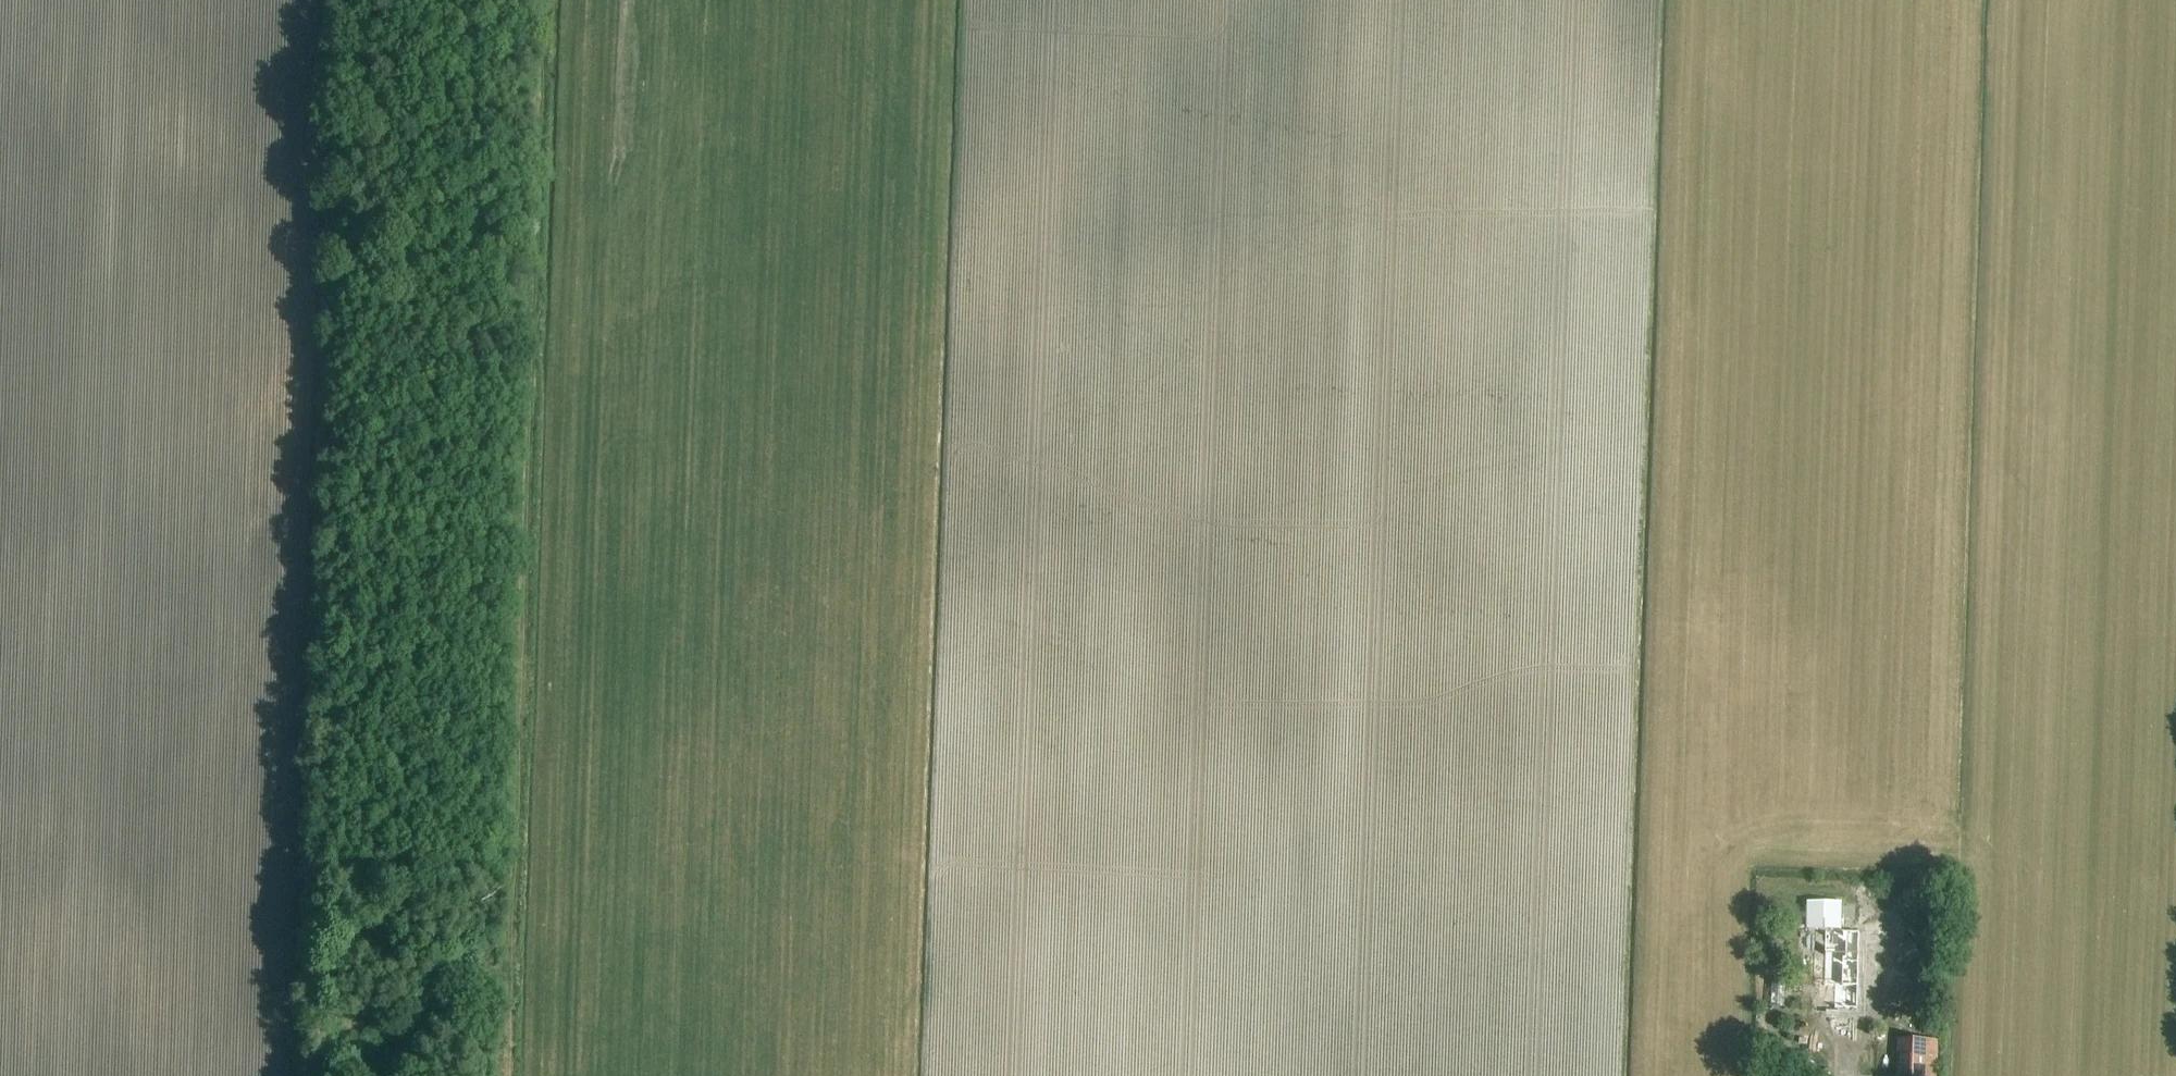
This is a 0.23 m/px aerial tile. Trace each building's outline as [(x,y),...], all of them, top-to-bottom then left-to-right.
[(1841,903),(1808,903),(1807,930),(1841,930),(1841,903)] [(1859,933),(1825,932),(1823,1010),(1858,1011),(1859,933)] [(1785,982),(1771,981),(1770,1008),(1784,1008),(1785,982)] [(1897,1040),(1896,1075),(1937,1075),(1938,1041),(1897,1040)]
